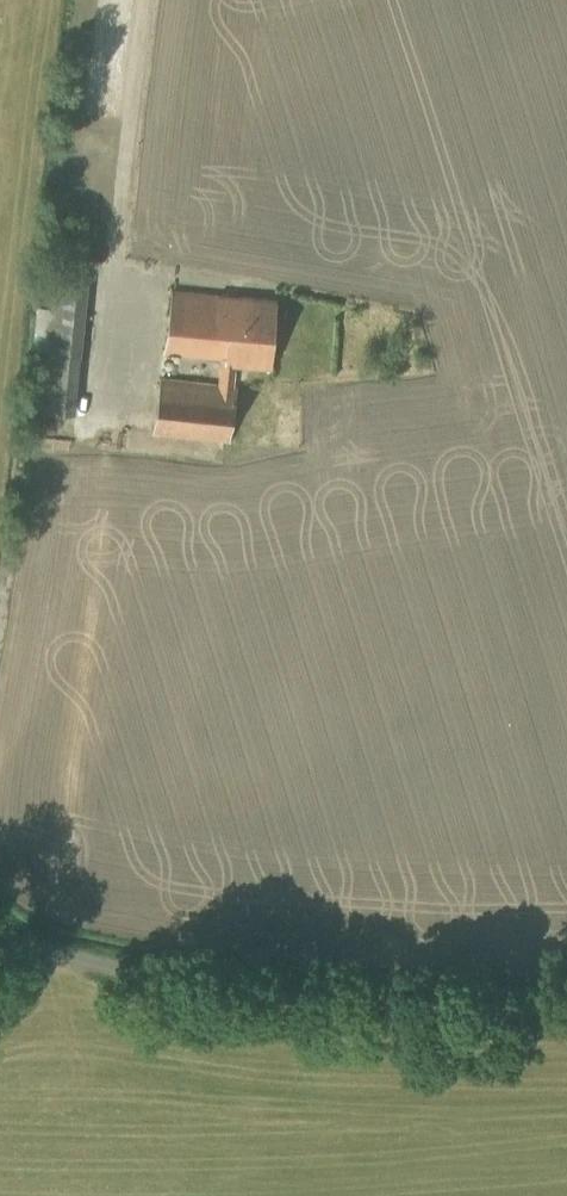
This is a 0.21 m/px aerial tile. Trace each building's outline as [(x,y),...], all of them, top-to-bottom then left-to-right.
[(271,366),(277,300),(171,290),(166,352),(223,357),(222,362),(221,361),(218,383),(160,377),(152,434),(229,442),(237,385),(234,385),(237,363),(271,366)]
